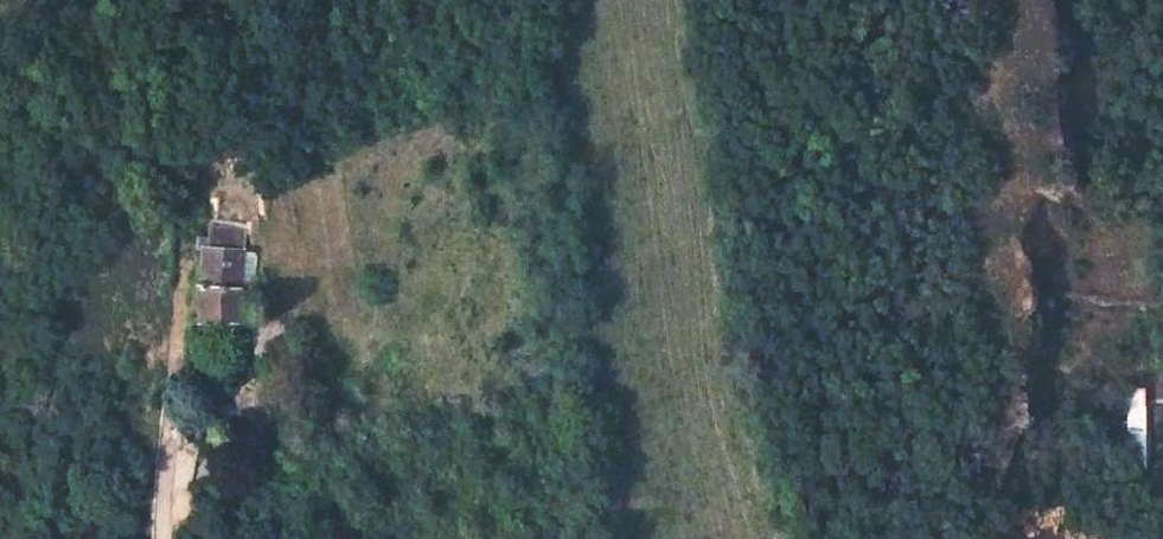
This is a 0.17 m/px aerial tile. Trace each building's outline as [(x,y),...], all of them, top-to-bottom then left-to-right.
[(242,284),(249,218),(220,216),(219,231),(216,237),(209,237),(208,266),(209,307),(226,308),(226,321),(244,318),(242,284)] [(1142,472),(1144,413),(1114,412),(1112,471),(1142,472)]
